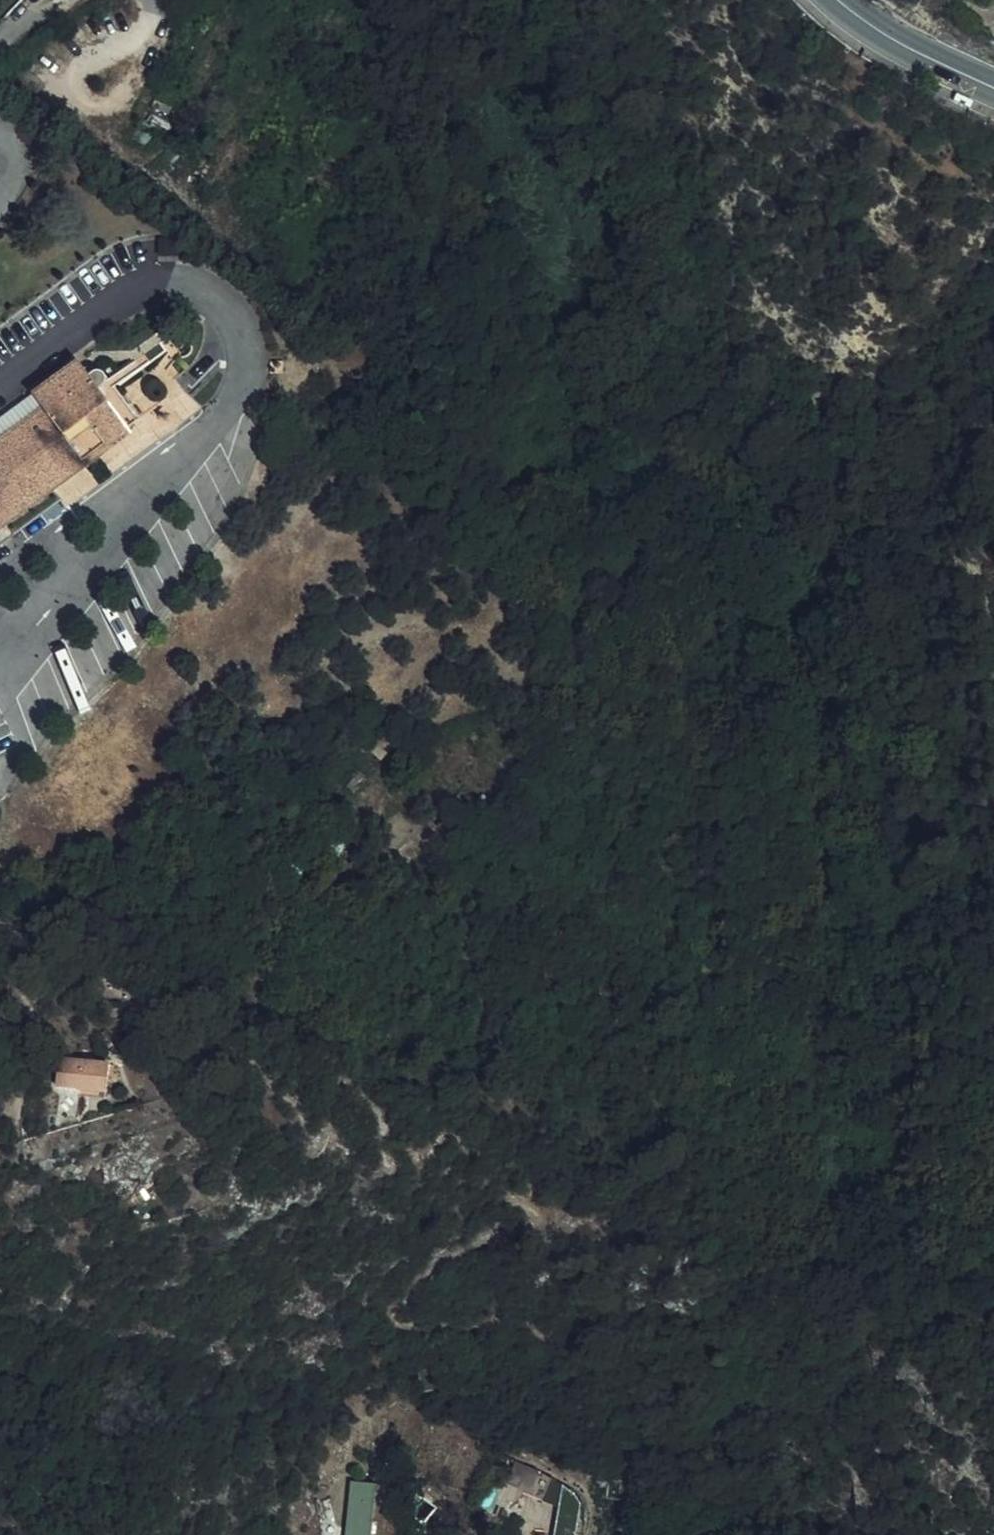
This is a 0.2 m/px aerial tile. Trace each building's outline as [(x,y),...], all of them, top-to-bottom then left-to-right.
[(140,309),(71,361),(83,377),(91,372),(97,371),(102,374),(112,388),(167,346),(140,309)] [(45,487),(80,461),(135,420),(112,388),(102,374),(97,371),(91,372),(83,377),(71,361),(28,393),(39,409),(0,437),(0,520),(45,487)] [(39,409),(28,393),(0,414),(0,437),(39,409)] [(0,520),(0,532),(85,469),(80,461),(45,487),(0,520)] [(55,1074),(77,1075),(77,1069),(106,1070),(107,1050),(57,1048),(55,1074)] [(77,1069),(77,1075),(77,1078),(105,1079),(106,1070),(77,1069)] [(511,1479),(524,1485),(537,1480),(542,1470),(532,1465),(519,1460),(511,1479)] [(537,1480),(524,1485),(542,1492),(551,1474),(542,1470),(537,1480)] [(580,1508),(582,1504),(576,1493),(568,1483),(560,1500),(580,1508)] [(512,1532),(517,1534),(519,1534),(523,1534),(527,1526),(542,1492),(524,1485),(505,1527),(512,1532)] [(357,1488),(354,1530),(354,1534),(381,1534),(384,1490),(357,1488)] [(546,1534),(549,1534),(568,1534),(580,1508),(560,1500),(550,1524),(546,1534)] [(539,1531),(546,1534),(550,1524),(543,1521),(539,1531)] [(523,1534),(545,1534),(546,1534),(539,1531),(527,1526),(523,1534)]
